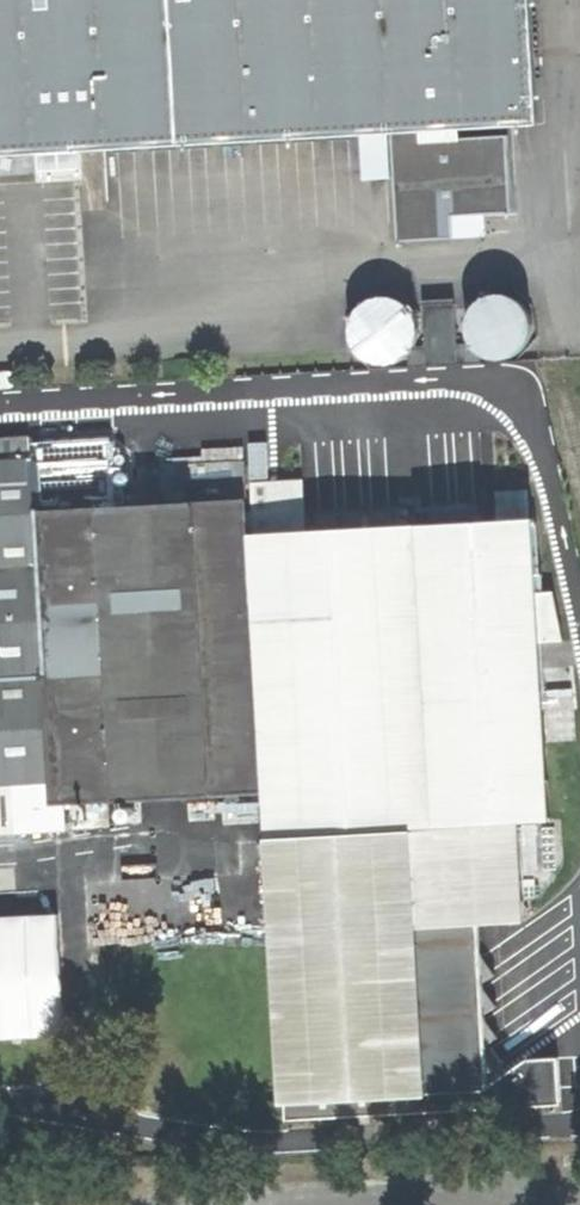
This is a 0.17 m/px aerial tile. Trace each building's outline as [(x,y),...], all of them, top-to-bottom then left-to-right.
[(536,127),(529,0),(0,0),(0,158),(389,135),(395,243),(444,241),(443,219),(508,215),(504,138),(422,143),(422,134),(521,128),(536,127)] [(490,360),(498,361),(506,360),(515,356),(523,349),(528,338),(530,327),(528,318),(523,310),(518,304),(510,299),(501,297),(491,297),(483,300),(474,306),(468,315),(465,324),(465,334),(468,342),(473,350),(480,356),(490,360)] [(369,365),(380,367),(389,366),(399,362),(409,353),(414,342),(416,331),(413,320),(408,312),(401,305),(389,300),(377,299),(366,302),(358,308),(351,318),(348,329),(348,341),(352,351),(359,358),(369,365)] [(13,389),(13,373),(0,374),(0,390),(13,389)] [(50,803),(33,509),(29,432),(0,434),(0,833),(52,831),(50,803)] [(244,516),(241,459),(156,464),(159,502),(33,509),(50,803),(260,791),(245,531),(255,530),(254,515),(244,516)] [(265,836),(548,819),(539,644),(561,643),(550,592),(536,592),(532,520),(527,520),(526,490),(496,491),(496,522),(476,523),(431,525),(392,527),(370,528),(363,529),(344,529),(339,530),(318,531),(303,531),(301,482),(252,484),(254,515),(255,530),(255,533),(248,535),(262,790),(265,836)] [(430,505),(431,525),(476,523),(474,501),(430,505)] [(370,509),(370,528),(392,527),(391,508),(370,509)] [(343,511),(344,529),(363,529),(362,510),(343,511)] [(317,512),(318,531),(339,530),(337,511),(317,512)] [(284,1119),(558,1104),(556,1058),(524,1060),(483,1089),(482,1081),(496,1069),(482,1048),(496,1038),(481,1016),(494,1007),(480,985),(493,975),(479,954),(477,923),(520,922),(515,825),(269,837),(284,1119)] [(63,1032),(57,912),(0,916),(0,1036),(63,1032)]
